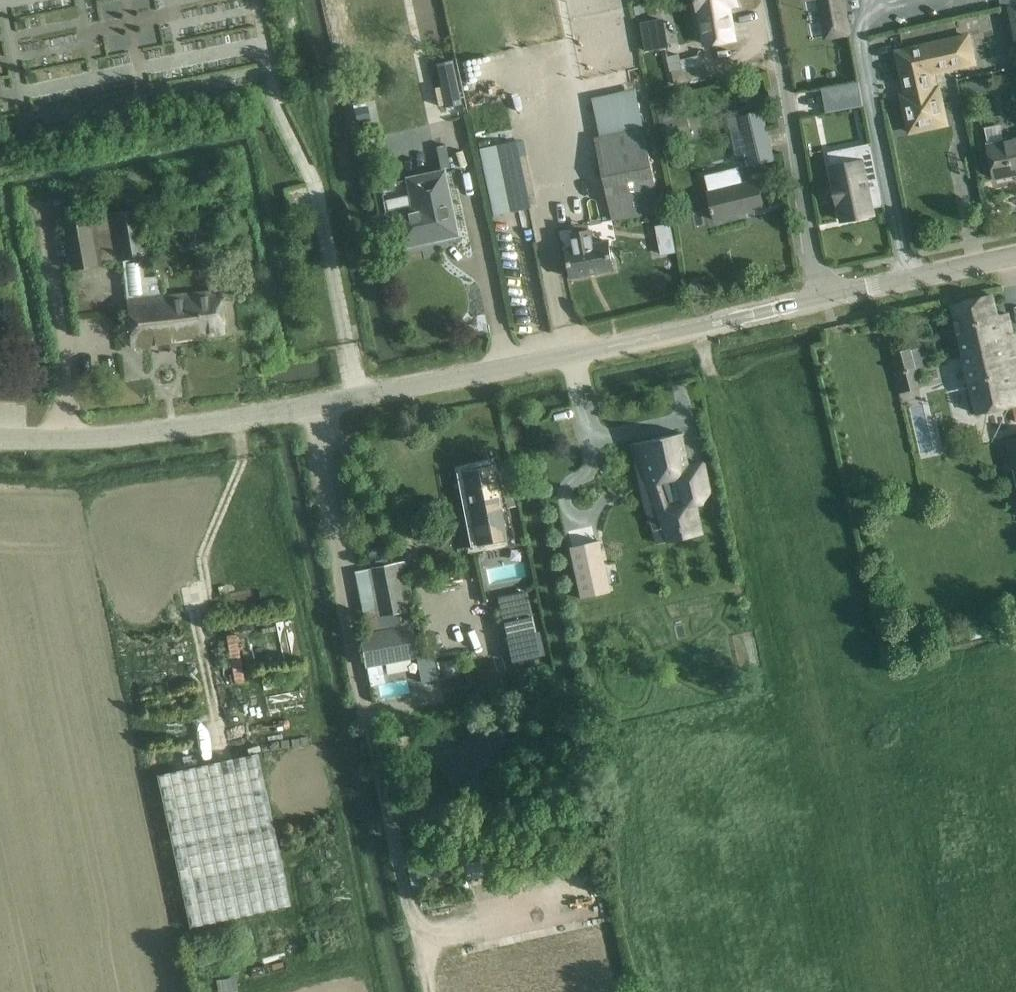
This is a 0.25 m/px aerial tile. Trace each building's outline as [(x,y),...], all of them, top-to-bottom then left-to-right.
[(734,40),(728,5),(738,3),(737,0),(697,0),(698,10),(700,10),(707,45),(734,40)] [(827,37),(849,33),(842,0),(820,0),(827,37)] [(1015,66),(1015,17),(1014,6),(1012,6),(1002,8),(1015,67),(1015,66)] [(665,18),(641,22),(645,51),(670,46),(665,18)] [(902,96),(910,132),(947,124),(938,87),(934,88),(930,73),(975,63),(968,36),(897,52),(903,79),(907,78),(910,94),(902,96)] [(679,53),(667,56),(670,72),(672,72),(675,85),(708,77),(705,64),(704,64),(701,54),(681,59),(679,53)] [(394,57),(396,69),(411,66),(409,54),(394,57)] [(453,60),(436,63),(440,85),(445,107),(462,104),(453,60)] [(859,82),(822,89),(826,112),(863,106),(859,82)] [(595,138),(599,157),(613,220),(661,210),(644,127),(636,89),(593,98),(601,137),(595,138)] [(656,106),(666,143),(693,136),(684,99),(656,106)] [(745,155),(749,167),(775,161),(762,110),(726,119),(729,131),(736,157),(745,155)] [(992,159),(996,179),(1015,174),(1015,139),(1005,141),(1002,125),(985,128),(989,145),(992,159)] [(482,148),(499,215),(533,207),(516,140),(482,148)] [(872,143),(828,152),(831,165),(828,166),(840,224),(877,216),(875,208),(884,206),(872,143)] [(722,171),(705,175),(709,191),(713,209),(711,209),(713,214),(714,213),(716,220),(742,214),(741,211),(764,205),(761,192),(758,180),(743,183),(739,167),(722,171)] [(402,210),(386,213),(389,229),(394,228),(398,248),(423,242),(421,236),(430,234),(430,235),(430,236),(431,237),(431,238),(433,239),(435,239),(436,239),(457,235),(453,215),(443,171),(408,179),(411,195),(407,196),(401,205),(402,210)] [(146,254),(138,209),(61,224),(70,270),(123,260),(129,326),(132,346),(158,342),(159,350),(171,349),(170,341),(225,333),(223,313),(221,289),(162,294),(161,285),(155,278),(144,279),(142,256),(146,254)] [(672,223),(654,225),(657,254),(676,252),(672,223)] [(566,249),(572,278),(614,269),(609,241),(592,244),(589,231),(574,234),(577,247),(566,249)] [(957,324),(967,367),(978,415),(1015,406),(1015,346),(1008,314),(1006,314),(1007,318),(999,319),(993,295),(953,305),(957,324)] [(893,352),(898,373),(916,368),(924,366),(919,347),(911,349),(911,348),(893,352)] [(664,392),(644,397),(646,406),(666,400),(664,392)] [(682,433),(632,444),(665,542),(704,535),(697,507),(703,505),(711,493),(711,492),(705,462),(703,462),(703,460),(688,462),(682,433)] [(463,471),(467,491),(477,543),(507,537),(501,506),(514,504),(506,463),(463,471)] [(599,542),(569,548),(579,594),(609,588),(599,542)] [(394,563),(355,571),(361,599),(365,620),(378,617),(380,628),(371,630),(367,631),(359,633),(366,664),(381,661),(415,653),(410,625),(409,621),(407,622),(404,609),(394,563)] [(460,566),(447,569),(449,579),(462,576),(460,566)] [(528,592),(498,599),(504,622),(507,638),(534,632),(531,616),(533,616),(528,592)] [(276,620),(251,626),(257,653),(283,647),(276,620)] [(232,684),(244,682),(236,632),(224,634),(232,684)] [(259,753),(158,775),(191,926),(291,905),(259,753)]
